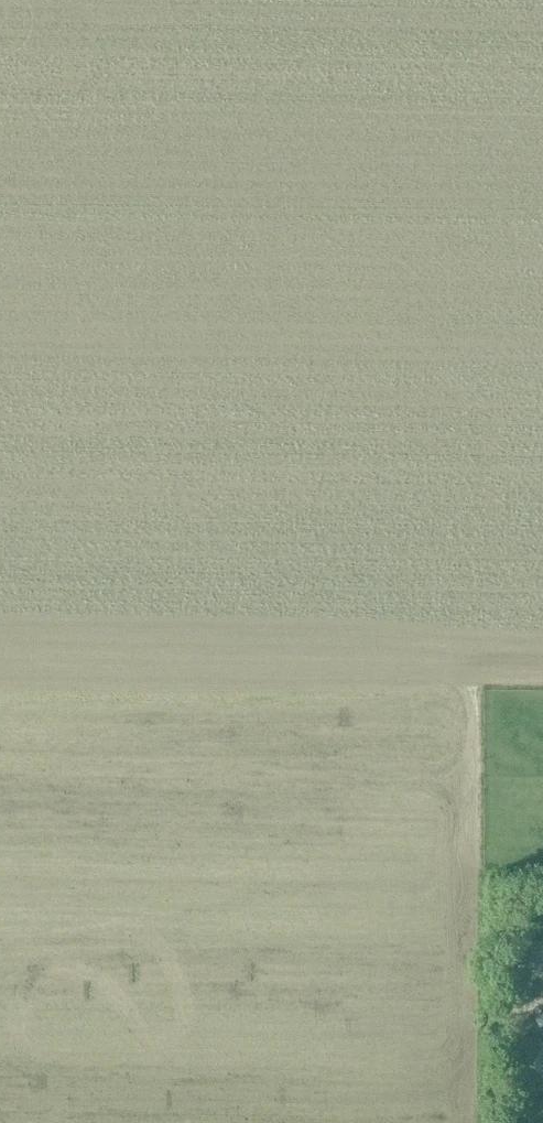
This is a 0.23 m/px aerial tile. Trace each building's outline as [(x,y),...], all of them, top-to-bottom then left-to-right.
[(521,1027),(525,1037),(542,1031),(539,1021),(521,1027)]
